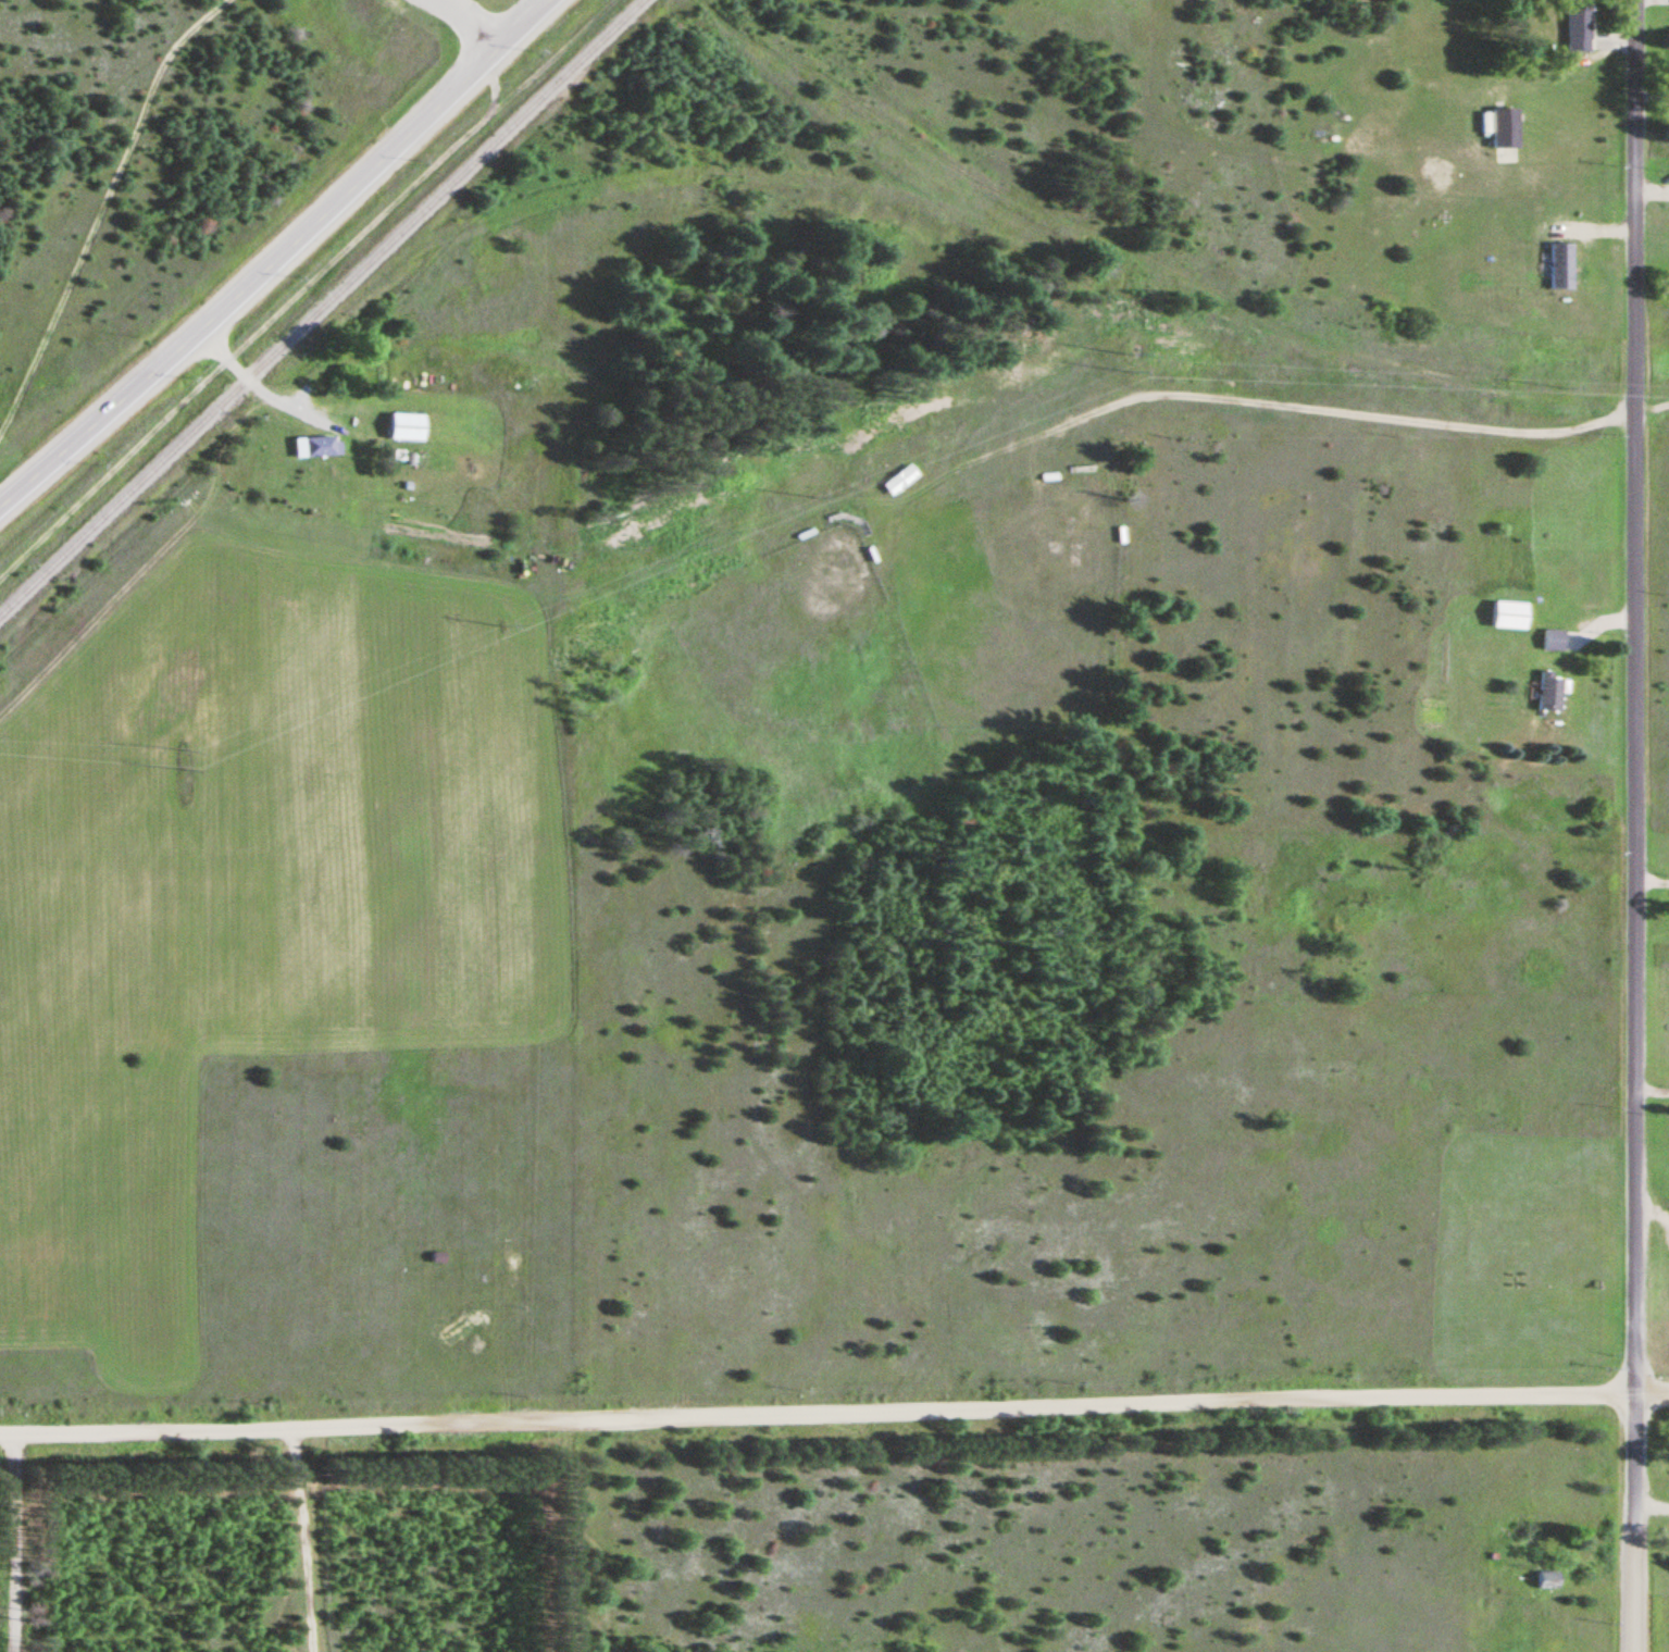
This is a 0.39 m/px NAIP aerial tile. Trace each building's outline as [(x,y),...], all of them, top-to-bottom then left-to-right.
[(1564,52),(1589,52),(1589,6),(1564,6),(1564,52)] [(1517,108),(1491,108),(1491,148),(1517,148),(1517,108)] [(1571,289),(1571,244),(1547,244),(1547,289),(1571,289)] [(390,411),(389,438),(422,440),(424,413),(390,411)] [(292,437),(294,457),(338,455),(337,434),(292,437)] [(917,478),(909,465),(880,484),(888,496),(917,478)] [(1492,600),(1491,626),(1523,629),(1524,603),(1492,600)] [(1543,629),(1542,648),(1560,649),(1562,630),(1543,629)] [(1537,670),(1553,671),(1552,678),(1560,679),(1558,710),(1544,709),(1544,713),(1535,713),(1537,670)] [(1559,1589),(1559,1573),(1534,1573),(1534,1590),(1559,1589)]
